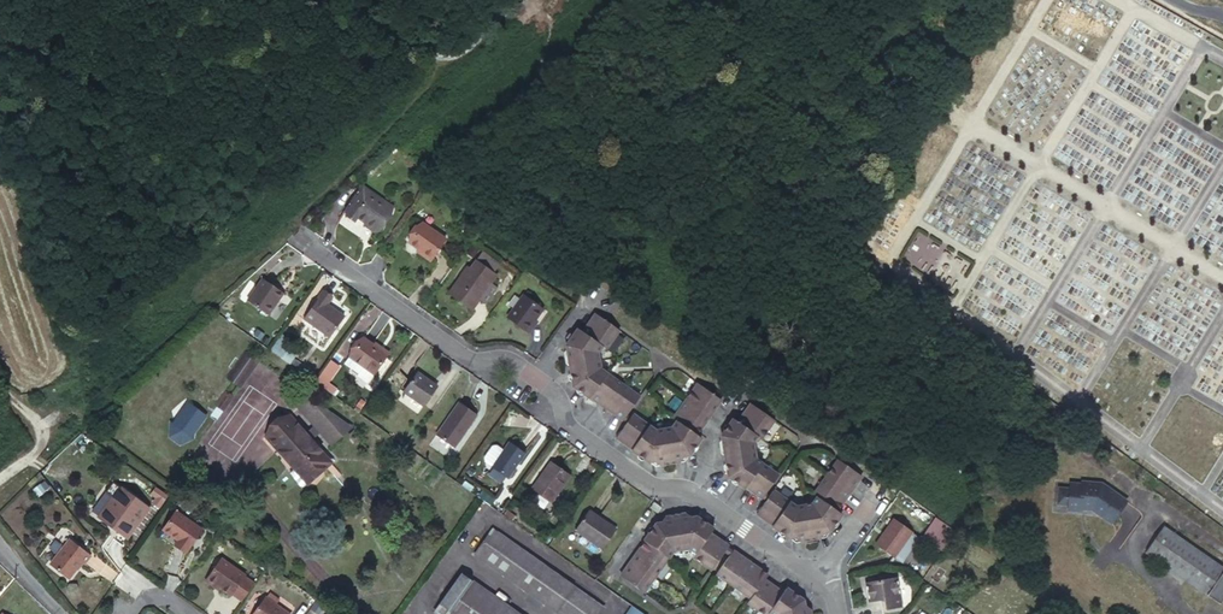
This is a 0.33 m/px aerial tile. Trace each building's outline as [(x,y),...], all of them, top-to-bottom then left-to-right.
[(357,181),(355,184),(387,206),(389,203),(357,181)] [(362,220),(372,227),(387,206),(355,184),(340,205),(344,208),(341,213),(349,219),(353,214),(362,220)] [(414,246),(427,256),(441,237),(417,219),(403,239),(414,246)] [(369,230),(372,227),(362,220),(360,223),(369,230)] [(425,259),(427,256),(414,246),(411,249),(425,259)] [(477,249),(471,257),(489,270),(495,261),(477,249)] [(459,274),(456,272),(443,290),(467,307),(476,296),(485,284),(493,273),(489,270),(471,257),(466,265),(459,274)] [(463,263),(456,272),(459,274),(466,265),(463,263)] [(263,314),(274,299),(270,297),(275,289),(258,277),(242,300),(263,314)] [(485,284),(476,296),(483,301),(492,289),(485,284)] [(270,297),(274,299),(279,292),(275,289),(270,297)] [(299,318),(325,336),(339,315),(322,303),(326,298),(317,292),(314,297),(299,318)] [(520,292),(503,314),(526,331),(532,322),(529,320),(539,306),(520,292)] [(580,331),(574,327),(563,344),(571,385),(588,398),(589,396),(622,419),(625,415),(638,396),(600,369),(597,352),(601,346),(604,348),(617,329),(593,312),(580,331)] [(266,348),(276,355),(282,347),(280,345),(285,338),(277,332),(266,348)] [(370,373),(384,354),(369,344),(358,336),(345,355),(370,373)] [(369,344),(384,354),(385,351),(371,341),(369,344)] [(245,353),(228,377),(241,387),(259,363),(245,353)] [(284,353),(280,358),(292,367),(295,361),(284,353)] [(325,360),(315,375),(318,377),(324,380),(334,365),(325,360)] [(292,367),(309,378),(312,373),(295,361),(292,367)] [(370,373),(354,361),(350,367),(356,372),(354,374),(364,381),(370,373)] [(425,383),(428,380),(414,370),(400,389),(420,403),(431,387),(425,383)] [(648,462),(652,461),(684,455),(689,454),(701,436),(696,433),(720,398),(696,381),(672,417),(674,418),(670,425),(653,428),(631,413),(628,417),(625,421),(615,436),(631,448),(630,449),(648,462)] [(226,393),(217,406),(224,411),(233,398),(226,393)] [(456,399),(432,433),(450,445),(474,412),(456,399)] [(314,428),(305,436),(311,443),(320,436),(332,448),(351,431),(310,400),(298,410),(314,428)] [(205,416),(187,403),(172,423),(170,421),(168,435),(179,443),(193,439),(190,437),(205,416)] [(738,488),(755,499),(757,495),(771,476),(748,459),(745,444),(750,437),(753,439),(765,420),(742,404),(729,422),(724,419),(712,436),(719,477),(737,489),(738,488)] [(265,438),(293,470),(307,486),(330,466),(311,443),(305,436),(289,418),(265,438)] [(356,434),(351,439),(357,446),(362,442),(356,434)] [(505,440),(488,464),(489,465),(503,475),(504,475),(521,451),(505,440)] [(684,455),(652,461),(659,467),(678,463),(684,455)] [(765,526),(783,539),(788,538),(819,532),(824,532),(836,514),(830,510),(856,475),(831,458),(806,494),(809,496),(803,503),(788,505),(766,490),(761,498),(758,501),(750,514),(766,525),(765,526)] [(547,460),(528,486),(548,499),(566,473),(547,460)] [(489,465),(483,473),(498,483),(503,475),(489,465)] [(307,486),(293,470),(286,477),(297,489),(301,490),(307,486)] [(1080,485),(1069,484),(1066,504),(1065,508),(1077,510),(1078,507),(1085,508),(1110,525),(1125,503),(1100,486),(1081,483),(1080,485)] [(36,490),(42,497),(49,491),(44,485),(36,490)] [(113,501),(102,517),(127,535),(146,508),(117,487),(109,498),(113,501)] [(1068,489),(1058,487),(1056,502),(1066,504),(1068,489)] [(97,514),(102,517),(113,501),(109,498),(97,514)] [(652,501),(649,506),(656,511),(659,506),(652,501)] [(585,507),(571,527),(599,547),(613,526),(585,507)] [(665,514),(660,520),(690,515),(684,510),(665,514)] [(173,513),(161,531),(176,541),(174,545),(184,552),(199,531),(173,513)] [(690,515),(660,520),(654,521),(641,539),(643,540),(618,574),(641,590),(671,549),(688,546),(694,550),(692,553),(710,566),(724,548),(726,544),(727,543),(709,530),(712,525),(695,514),(690,515)] [(893,520),(874,546),(893,559),(911,533),(893,520)] [(1151,545),(1222,596),(1222,570),(1162,528),(1151,545)] [(558,613),(599,613),(602,610),(575,591),(493,532),(476,557),(558,613)] [(819,532),(788,538),(795,543),(814,539),(819,532)] [(75,541),(57,566),(77,580),(88,563),(92,565),(98,557),(75,541)] [(174,545),(171,549),(182,556),(184,552),(174,545)] [(1222,601),(1222,596),(1151,545),(1144,554),(1220,606),(1222,601)] [(803,602),(802,598),(785,586),(782,590),(763,577),(766,573),(731,548),(729,552),(714,571),(749,596),(748,599),(766,612),(768,609),(775,613),(805,613),(803,602)] [(231,594),(241,602),(253,584),(243,577),(243,576),(221,560),(207,580),(230,596),(231,594)] [(435,613),(515,613),(462,576),(435,613)] [(897,579),(866,585),(870,605),(884,602),(886,611),(903,608),(897,579)] [(254,613),(286,613),(265,599),(254,613)] [(311,611),(316,613),(320,613),(323,609),(316,604),(311,611)]
